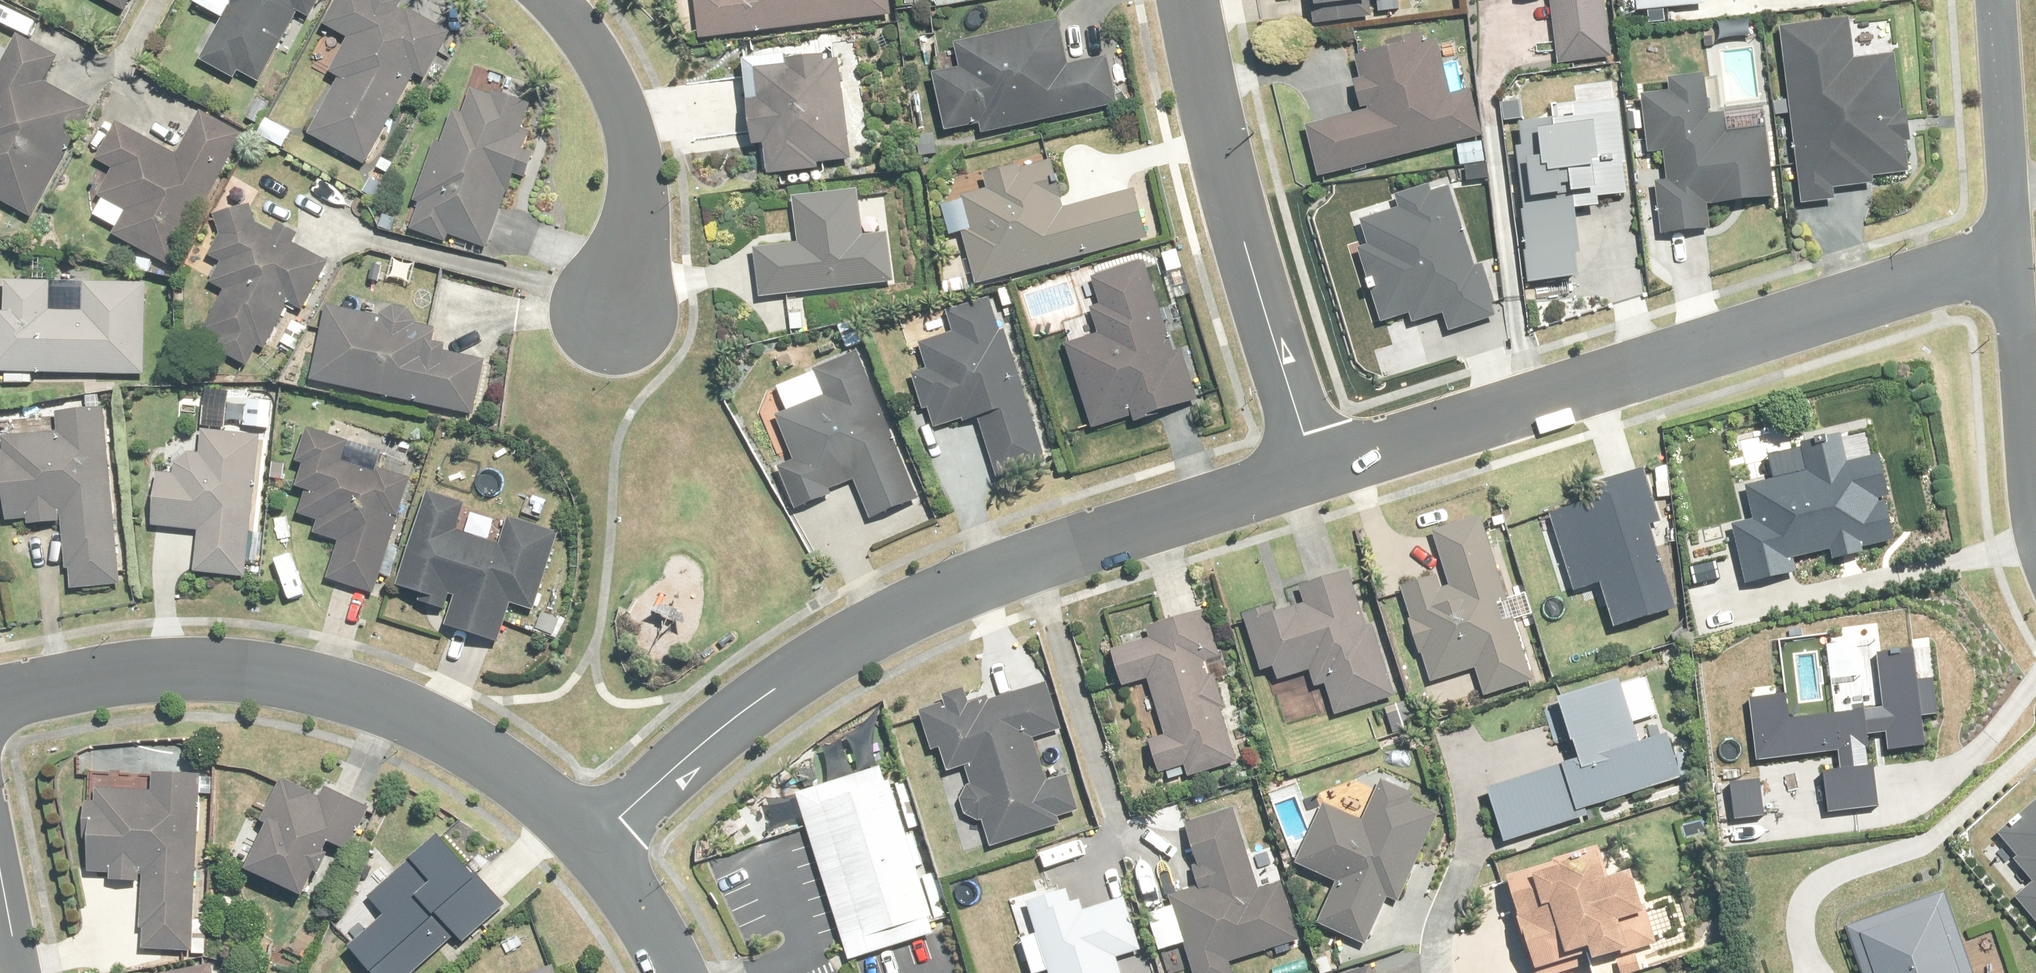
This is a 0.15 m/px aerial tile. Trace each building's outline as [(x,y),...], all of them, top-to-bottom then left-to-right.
[(126,12),(133,0),(103,0),(126,12)] [(257,87),(303,11),(312,16),(322,0),(196,0),(194,2),(225,21),(200,61),(236,83),(240,77),(257,87)] [(398,0),(342,0),(327,27),(351,40),(333,75),(342,79),(312,136),(367,166),(415,75),(426,81),(450,35),(400,8),(403,3),(398,0)] [(702,41),(889,17),(887,0),(697,0),(702,41)] [(1377,1),(1380,16),(1403,12),(1401,0),(1317,0),(1319,10),(1377,1)] [(1606,0),(1552,0),(1559,66),(1612,61),(1606,0)] [(1639,12),(1704,7),(1704,0),(1638,0),(1639,12)] [(1069,68),(1059,22),(959,44),(964,69),(934,76),(946,135),(981,127),(983,137),(1120,107),(1110,59),(1069,68)] [(1909,111),(1904,112),(1898,58),(1856,63),(1851,22),(1780,30),(1802,207),(1840,203),(1839,192),(1874,187),(1873,180),(1912,176),(1908,143),(1913,143),(1909,111)] [(20,39),(0,75),(0,201),(31,218),(90,109),(45,85),(58,59),(20,39)] [(1453,97),(1439,41),(1352,63),(1364,115),(1308,129),(1320,179),(1484,139),(1472,92),(1453,97)] [(854,163),(838,57),(746,71),(757,148),(766,147),(770,176),(854,163)] [(1644,99),(1651,162),(1666,161),(1669,181),(1654,183),(1660,241),(1713,234),(1710,208),(1778,201),(1769,128),(1728,133),(1725,113),(1715,115),(1712,91),(1710,76),(1671,81),(1673,96),(1644,99)] [(538,113),(474,88),(463,116),(453,112),(416,203),(423,206),(412,231),(451,247),(454,240),(485,253),(512,187),(520,190),(541,138),(530,133),(538,113)] [(242,136),(203,115),(179,158),(119,126),(100,162),(116,170),(101,198),(128,213),(116,236),(172,266),(242,136)] [(1524,127),(1526,151),(1533,218),(1522,219),(1529,283),(1584,278),(1578,213),(1605,211),(1604,198),(1628,196),(1620,118),(1524,127)] [(1070,211),(1056,160),(988,178),(991,192),(941,205),(950,239),(964,235),(978,287),(1148,241),(1135,193),(1070,211)] [(1474,270),(1448,187),(1400,201),(1404,212),(1361,225),(1369,250),(1360,253),(1382,325),(1412,316),(1415,325),(1445,316),(1451,333),(1497,318),(1482,268),(1474,270)] [(864,238),(857,193),(794,201),(800,245),(757,252),(764,302),(893,284),(886,235),(864,238)] [(305,310),(330,262),(296,245),(300,237),(281,227),(277,235),(276,234),(233,211),(209,257),(223,264),(211,285),(226,293),(201,342),(255,370),(291,303),(305,310)] [(1146,263),(1094,280),(1101,304),(1091,307),(1099,333),(1066,344),(1094,430),(1135,417),(1137,422),(1198,402),(1179,342),(1173,344),(1146,263)] [(87,284),(86,314),(51,314),(51,284),(8,284),(7,319),(0,319),(0,373),(146,376),(148,286),(87,284)] [(1046,459),(993,297),(947,312),(955,335),(921,346),(929,370),(914,375),(933,433),(983,417),(1002,473),(1046,459)] [(475,416),(486,362),(447,354),(449,346),(429,342),(432,332),(415,328),(415,325),(415,323),(414,320),(412,318),(411,316),(408,314),(406,313),(403,312),(401,311),(398,311),(395,312),(393,313),(390,314),(388,316),(387,318),(385,321),(385,322),(330,309),(314,381),(475,416)] [(921,505),(860,356),(779,389),(790,414),(780,418),(798,462),(781,468),(800,515),(838,500),(834,491),(860,480),(877,523),(921,505)] [(272,403),(248,402),(247,429),(271,430),(272,403)] [(9,522),(31,520),(32,527),(65,524),(72,591),(122,586),(105,406),(58,411),(61,434),(0,440),(0,475),(4,474),(9,522)] [(401,547),(392,544),(413,481),(385,472),(383,478),(342,464),(349,444),(314,432),(295,488),(308,492),(300,517),(319,523),(315,536),(341,544),(329,581),(375,596),(382,576),(390,579),(401,547)] [(261,439),(205,433),(203,457),(184,455),(182,477),(161,475),(156,527),(201,532),(197,574),(247,579),(261,439)] [(1885,497),(1890,495),(1882,459),(1848,467),(1842,439),(1806,447),(1812,474),(1807,475),(1753,488),(1748,489),(1755,521),(1732,526),(1746,586),(1798,574),(1795,561),(1833,552),(1836,563),(1864,557),(1863,549),(1895,542),(1885,497)] [(1660,517),(1647,474),(1600,487),(1604,501),(1551,516),(1574,594),(1602,585),(1614,629),(1677,611),(1666,571),(1662,557),(1651,520),(1660,517)] [(457,594),(453,606),(446,627),(500,645),(514,602),(535,609),(560,536),(511,519),(502,548),(459,534),(466,511),(429,499),(400,588),(446,604),(450,592),(457,594)] [(1435,536),(1450,586),(1442,589),(1439,578),(1402,589),(1431,684),(1477,670),(1485,698),(1534,683),(1515,622),(1534,616),(1528,594),(1507,601),(1483,522),(1435,536)] [(1368,630),(1351,575),(1304,589),(1309,606),(1248,624),(1263,672),(1274,669),(1279,682),(1312,672),(1318,690),(1327,687),(1336,717),(1401,697),(1380,626),(1368,630)] [(1220,657),(1209,614),(1148,631),(1151,642),(1115,652),(1124,688),(1152,681),(1167,738),(1152,742),(1160,774),(1187,767),(1190,778),(1239,765),(1211,660),(1220,657)] [(1506,845),(1574,822),(1594,816),(1592,810),(1699,774),(1685,732),(1641,747),(1620,682),(1561,702),(1581,761),(1489,792),(1506,845)] [(987,835),(994,854),(1063,830),(1061,824),(1082,816),(1067,776),(1048,783),(1033,742),(1064,731),(1047,684),(972,711),(967,698),(924,713),(947,778),(965,772),(970,785),(967,788),(964,791),(963,794),(961,797),(961,801),(961,805),(961,808),(963,812),(964,815),(967,818),(970,820),(973,822),(976,824),(980,824),(983,824),(987,835)] [(1410,706),(1386,715),(1394,738),(1419,729),(1410,706)] [(926,912),(872,748),(789,775),(843,939),(926,912)] [(142,953),(149,953),(148,968),(182,962),(182,955),(194,955),(202,779),(155,777),(155,794),(137,793),(137,781),(89,779),(87,826),(93,826),(90,881),(145,883),(142,953)] [(1421,797),(1385,780),(1363,824),(1326,806),(1297,866),(1338,885),(1318,926),(1365,948),(1389,897),(1398,901),(1439,817),(1416,806),(1421,797)] [(337,855),(329,851),(332,843),(348,850),(367,809),(327,790),(323,799),(286,781),(265,824),(272,827),(250,871),(305,898),(318,873),(327,877),(337,855)] [(2003,838),(2019,854),(2012,861),(2034,882),(2015,901),(2035,921),(2035,805),(2003,838)] [(1186,827),(1199,867),(1194,869),(1201,890),(1176,897),(1179,907),(1151,916),(1162,952),(1187,945),(1196,972),(1233,972),(1231,964),(1299,944),(1281,883),(1259,890),(1236,812),(1186,827)] [(444,833),(372,901),(387,917),(353,949),(376,972),(418,972),(445,947),(453,955),(505,907),(459,858),(464,854),(444,833)] [(1640,950),(1656,945),(1634,873),(1608,881),(1600,855),(1510,882),(1536,969),(1594,952),(1597,963),(1617,957),(1622,972),(1635,972),(1646,970),(1640,950)] [(1125,896),(1085,909),(1083,901),(1075,903),(1071,889),(1047,896),(1046,891),(1013,902),(1035,972),(1043,972),(1050,971),(1051,972),(1124,972),(1120,958),(1142,951),(1125,896)] [(1946,895),(1849,929),(1864,972),(1973,972),(1946,895)]
